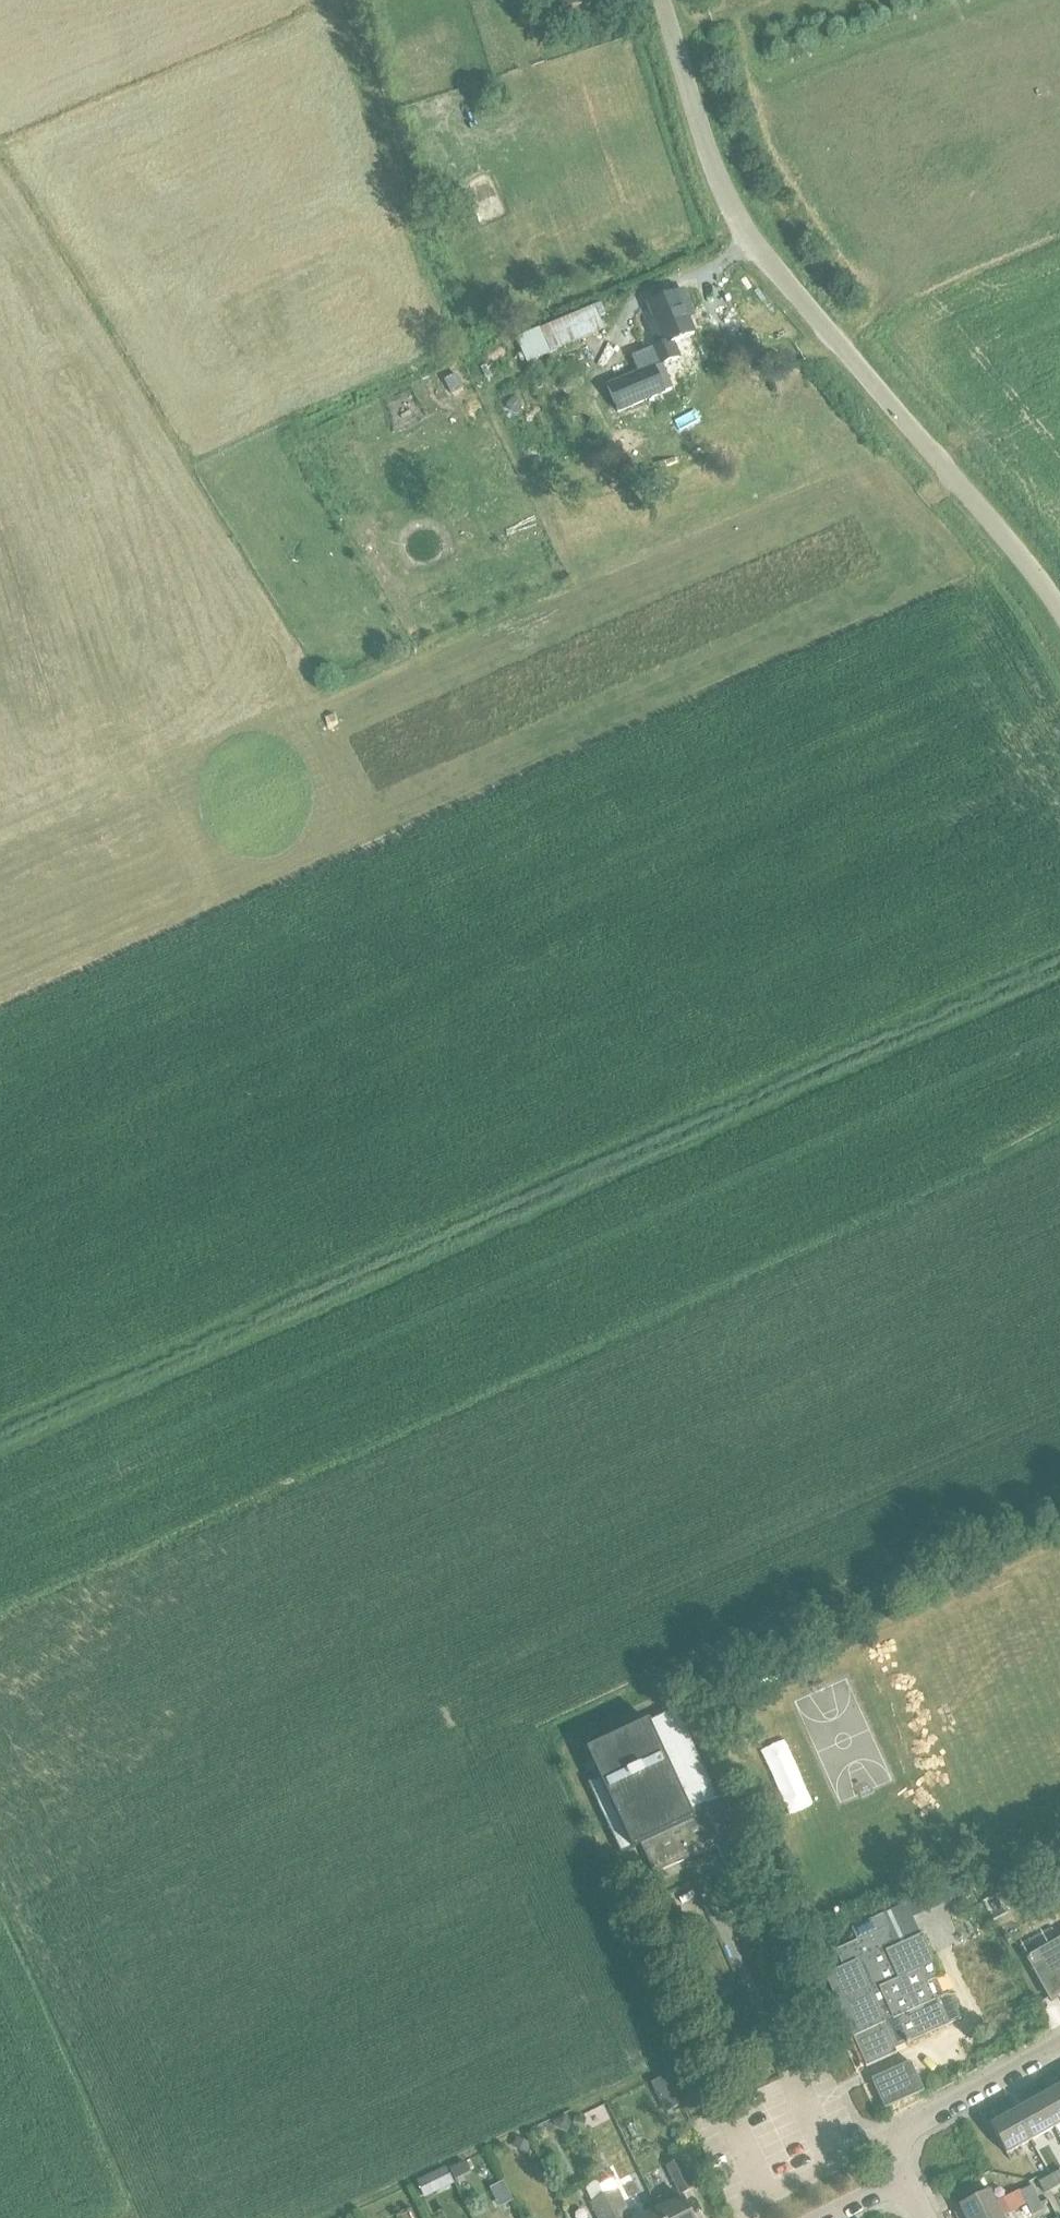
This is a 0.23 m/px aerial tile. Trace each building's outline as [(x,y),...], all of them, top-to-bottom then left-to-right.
[(683,291),(649,306),(659,329),(653,332),(659,347),(652,350),(653,351),(635,359),(641,373),(608,387),(618,411),(651,398),(671,389),(661,365),(679,358),(673,343),(694,334),(686,314),(692,311),(683,291)] [(562,321),(518,339),(528,362),(572,343),(562,321)] [(622,1855),(642,1846),(655,1875),(716,1847),(723,1861),(757,1845),(733,1793),(719,1799),(678,1710),(587,1751),(600,1778),(589,1784),(622,1855)] [(961,2020),(949,1994),(943,1997),(935,1980),(941,1978),(922,1936),(887,1952),(873,1921),(852,1930),(858,1942),(836,1952),(843,1968),(825,1976),(852,2037),(866,2067),(897,2053),(896,2050),(910,2043),(910,2042),(961,2020)] [(1030,1949),(1059,1936),(1059,1927),(1058,1922),(1025,1936),(1030,1949)] [(1029,1958),(1047,1992),(1058,1986),(1059,1989),(1059,1940),(1029,1958)] [(1018,2006),(1029,2001),(1023,1988),(1012,1993),(1018,2006)] [(872,2079),(886,2109),(924,2091),(911,2062),(872,2079)] [(667,2106),(681,2101),(672,2073),(657,2078),(667,2106)] [(1039,2099),(1055,2128),(1059,2125),(1059,2087),(1039,2099)] [(1039,2099),(1015,2112),(1031,2141),(1055,2128),(1039,2099)] [(1031,2141),(1015,2112),(990,2126),(1006,2155),(1031,2141)] [(461,2177),(475,2171),(470,2158),(455,2164),(461,2177)] [(667,2167),(681,2196),(695,2189),(680,2160),(667,2167)] [(446,2167),(416,2181),(425,2198),(455,2184),(446,2167)] [(1057,2187),(1059,2185),(1059,2171),(1051,2176),(1057,2187)] [(1057,2187),(1051,2176),(1038,2183),(1044,2194),(1057,2187)] [(494,2186),(505,2205),(520,2196),(508,2177),(494,2186)] [(1027,2205),(1037,2200),(1031,2187),(1020,2192),(1027,2205)] [(604,2198),(614,2217),(630,2217),(617,2191),(604,2198)] [(965,2217),(1002,2217),(989,2191),(959,2206),(965,2217)] [(653,2202),(661,2217),(692,2217),(683,2200),(670,2206),(665,2196),(653,2202)] [(591,2204),(598,2217),(614,2217),(604,2198),(591,2204)] [(1037,2200),(1027,2205),(1032,2215),(1042,2210),(1037,2200)] [(653,2202),(643,2207),(648,2217),(646,2217),(661,2217),(653,2202)]
